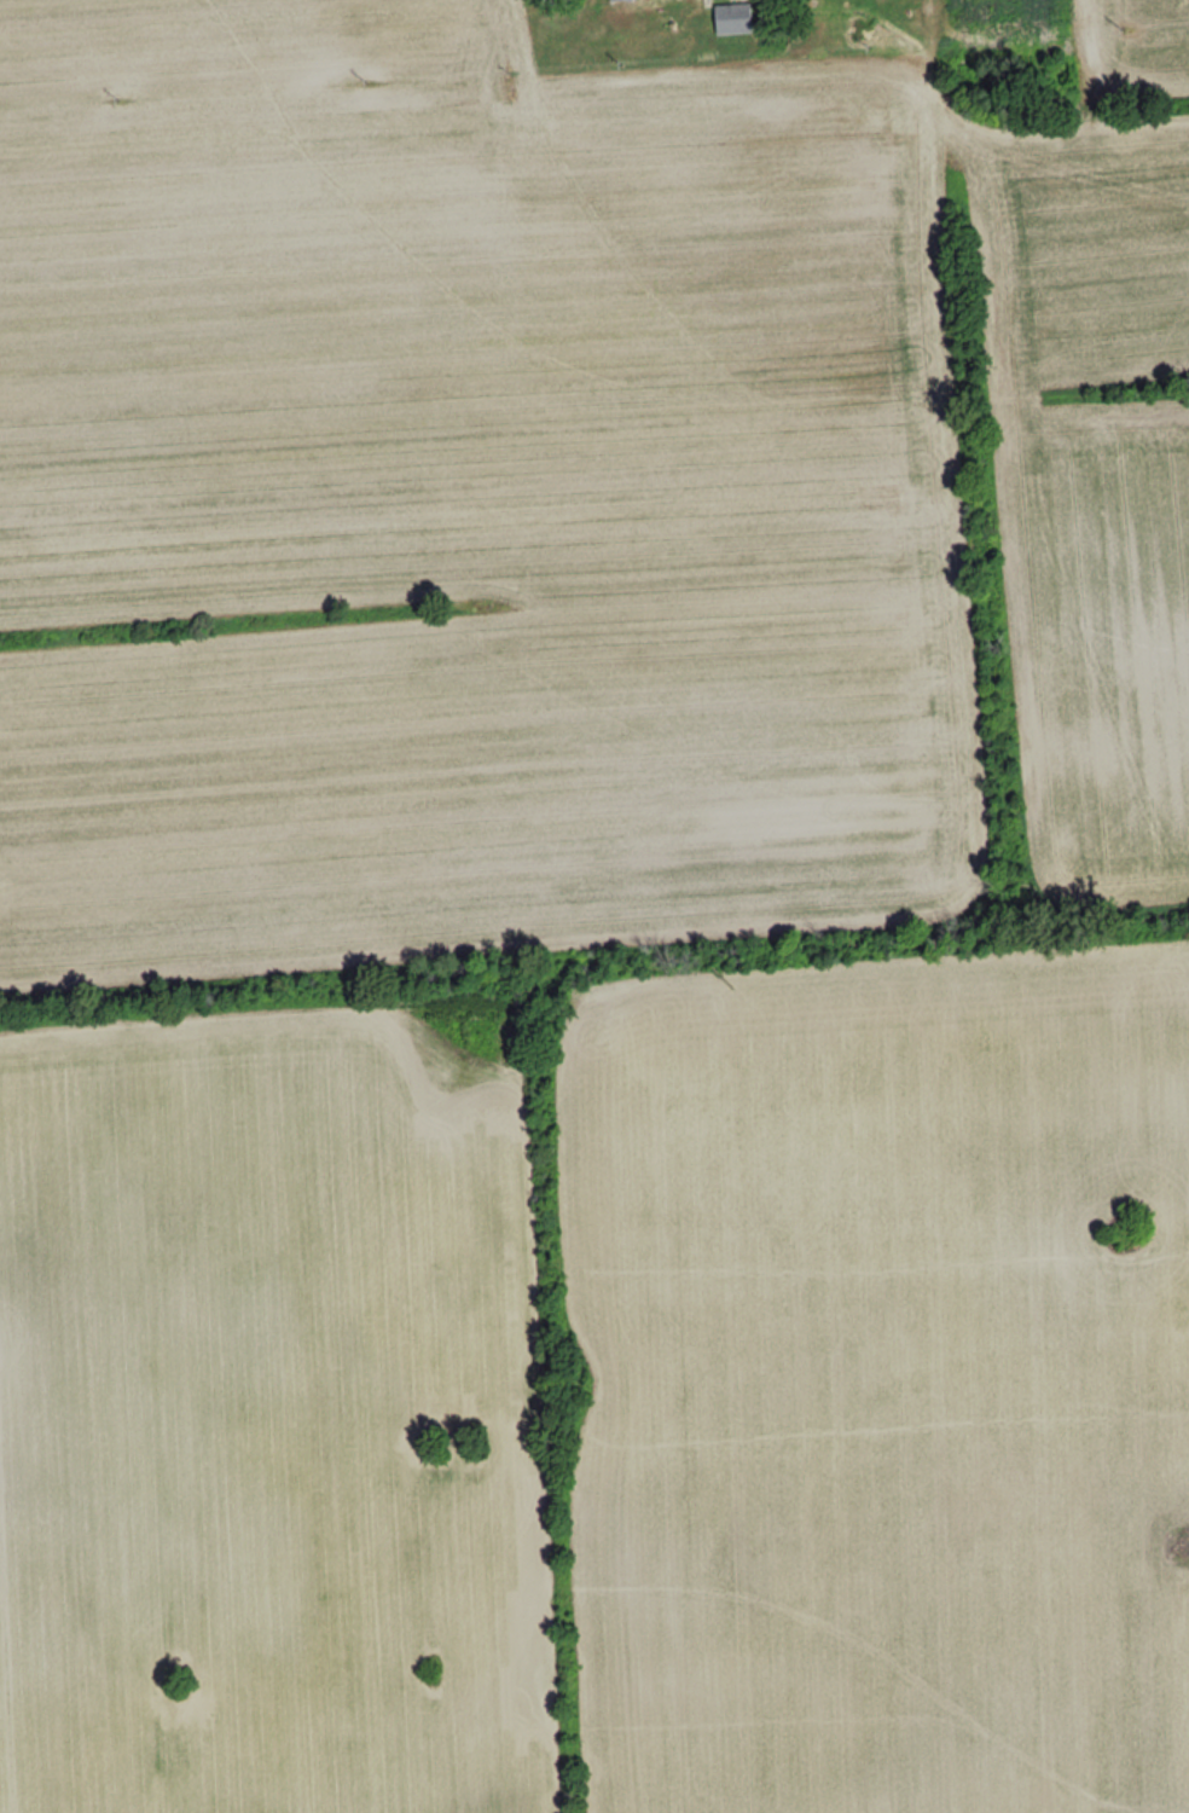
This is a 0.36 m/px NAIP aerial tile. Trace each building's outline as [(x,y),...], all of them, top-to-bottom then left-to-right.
[(752,33),(751,3),(714,4),(714,34),(752,33)]
